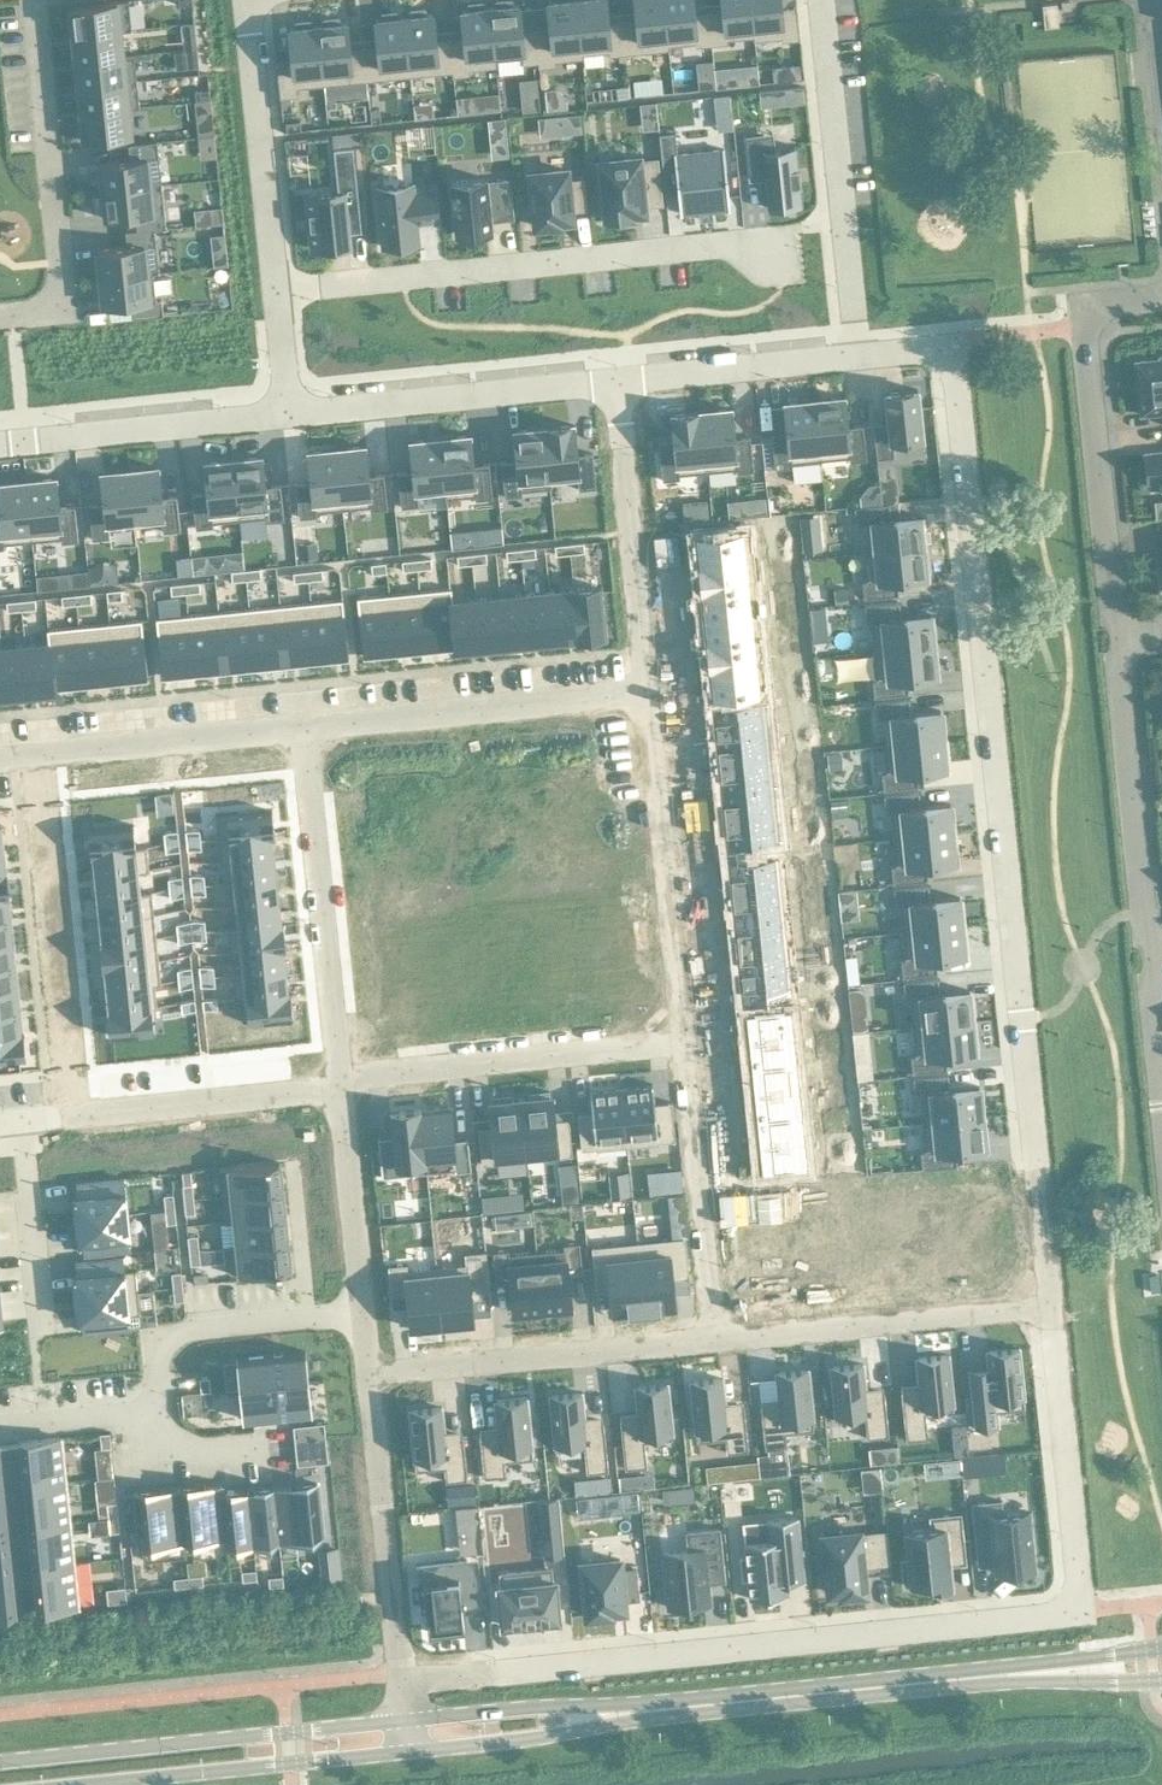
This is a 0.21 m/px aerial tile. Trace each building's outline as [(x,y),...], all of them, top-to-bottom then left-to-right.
[(535,30),(539,68),(556,66),(555,61),(582,59),(576,0),(553,0),(554,1),(547,2),(549,20),(550,28),(535,30)] [(582,59),(582,55),(608,52),(608,56),(625,54),(621,21),(608,22),(606,22),(606,15),(604,0),(576,0),(582,59)] [(621,21),(625,54),(654,51),(668,50),(663,0),(634,0),(636,11),(636,19),(621,21)] [(668,50),(669,50),(668,46),(670,46),(694,43),(694,47),(711,46),(708,12),(693,14),(692,6),(691,0),(663,0),(668,50)] [(708,12),(711,46),(728,44),(727,40),(734,39),(752,37),(753,41),(754,41),(750,0),(721,0),(722,3),(723,10),(708,12)] [(754,41),(769,40),(780,38),(781,42),(787,41),(799,40),(795,6),(779,8),(778,0),(750,0),(754,41)] [(1040,8),(1040,0),(1023,0),(1023,9),(1040,8)] [(128,1),(69,7),(72,36),(131,30),(128,1)] [(494,8),(489,8),(495,68),(496,68),(496,61),(497,61),(499,76),(522,73),(522,65),(537,63),(538,68),(539,68),(535,30),(520,31),(518,10),(518,5),(511,6),(511,2),(493,3),(494,8)] [(464,37),(449,39),(453,77),(469,75),(468,71),(495,68),(489,8),(485,9),(485,4),(467,6),(467,10),(463,11),(461,11),(463,29),(464,37)] [(1058,27),(1056,4),(1041,5),(1044,28),(1058,27)] [(403,17),(409,77),(451,72),(452,77),(453,77),(449,39),(436,40),(434,40),(433,32),(431,14),(425,15),(425,10),(407,12),(407,17),(403,17)] [(378,46),(363,47),(366,81),(409,77),(403,17),(399,17),(398,13),(381,15),(381,19),(376,20),(375,20),(377,38),(378,46)] [(321,25),(317,26),(323,85),(366,81),(363,47),(348,49),(347,41),(345,23),(339,24),(338,19),(321,21),(321,25)] [(292,58),(275,60),(279,98),(297,96),(296,88),(323,85),(317,26),(313,26),(312,22),(294,24),(295,28),(289,29),(291,47),(292,58)] [(131,30),(72,36),(75,62),(133,56),(133,55),(122,56),(119,32),(131,31),(131,30)] [(195,40),(181,41),(182,51),(196,49),(196,40),(195,40)] [(196,49),(182,51),(183,60),(197,59),(196,49)] [(133,56),(75,62),(78,87),(136,81),(133,56)] [(756,65),(742,66),(744,85),(758,84),(756,65)] [(536,78),(518,80),(521,112),(539,110),(536,78)] [(714,79),(697,81),(698,90),(715,88),(714,79)] [(647,80),(632,81),(634,96),(648,94),(647,80)] [(136,81),(78,87),(80,113),(139,107),(136,81)] [(208,91),(194,92),(195,101),(209,100),(208,91)] [(469,96),(455,98),(457,115),(471,113),(469,96)] [(717,131),(733,129),(729,96),(714,97),(717,131)] [(209,100),(195,101),(196,111),(210,109),(209,100)] [(139,107),(80,113),(83,142),(130,137),(127,110),(139,108),(139,107)] [(379,108),(369,109),(370,123),(380,123),(379,108)] [(579,114),(565,115),(567,134),(581,133),(579,114)] [(299,121),(285,123),(286,132),(300,131),(299,121)] [(674,133),(658,135),(664,186),(677,185),(680,214),(697,213),(698,220),(712,218),(711,211),(729,209),(723,150),(676,155),(674,133)] [(744,133),(742,134),(746,175),(747,175),(764,173),(764,180),(768,208),(801,205),(798,176),(795,147),(774,149),(764,150),(763,134),(744,136),(744,133)] [(129,160),(99,163),(102,191),(161,185),(156,142),(127,145),(129,160)] [(337,192),(307,195),(312,249),(348,246),(347,234),(346,231),(353,230),(353,234),(361,233),(353,149),(333,150),(337,192)] [(603,193),(598,193),(600,213),(605,212),(605,219),(631,217),(630,214),(643,213),(643,206),(661,205),(656,156),(638,158),(638,155),(619,157),(599,159),(603,193)] [(566,170),(530,174),(535,227),(539,226),(539,228),(541,228),(541,226),(547,226),(553,225),(553,227),(555,226),(555,225),(559,225),(558,222),(571,220),(570,211),(585,210),(582,180),(567,181),(566,170)] [(485,179),(451,182),(456,235),(491,231),(490,222),(489,214),(511,212),(510,196),(508,181),(486,183),(485,179)] [(412,184),(376,187),(382,247),(418,244),(416,223),(437,221),(434,190),(412,192),(412,184)] [(161,185),(102,191),(105,220),(135,216),(136,230),(136,231),(153,230),(154,230),(165,229),(161,185)] [(222,223),(221,207),(209,208),(210,224),(222,223)] [(126,247),(97,250),(100,279),(158,273),(154,230),(153,230),(136,231),(136,230),(125,232),(126,247)] [(227,266),(226,257),(212,258),(213,267),(227,266)] [(158,273),(100,279),(103,307),(132,304),(133,319),(162,316),(161,301),(155,301),(152,274),(158,274),(158,273)] [(223,290),(213,294),(220,309),(229,304),(223,290)] [(1140,415),(1161,413),(1161,356),(1158,357),(1159,360),(1135,362),(1140,415)] [(888,423),(873,425),(876,459),(893,457),(892,447),(922,444),(916,390),(885,393),(888,423)] [(844,397),(814,401),(820,461),(844,458),(848,458),(849,462),(866,460),(862,426),(847,427),(844,397)] [(787,434),(771,435),(771,437),(775,470),(792,468),(793,483),(822,480),(820,461),(814,401),(784,404),(787,434)] [(731,409),(701,412),(707,472),(730,470),(735,469),(736,473),(753,472),(752,469),(749,437),(734,439),(731,409)] [(674,445),(658,447),(662,481),(679,479),(678,475),(683,475),(707,472),(701,412),(671,415),(674,445)] [(573,425),(543,428),(549,488),(550,488),(550,482),(555,482),(577,480),(578,490),(595,488),(592,462),(592,454),(576,455),(573,425)] [(516,461),(500,463),(504,497),(521,496),(521,491),(527,491),(549,488),(543,428),(513,431),(516,461)] [(445,438),(439,439),(445,499),(474,496),(474,500),(492,499),(488,464),(473,466),(469,436),(445,438)] [(412,472),(397,474),(401,508),(418,506),(417,496),(444,493),(445,499),(439,439),(409,442),(412,472)] [(364,447),(336,450),(342,510),(369,507),(369,511),(386,509),(383,475),(367,477),(364,447)] [(310,482),(295,484),(299,518),(316,517),(315,512),(342,510),(336,450),(308,452),(310,482)] [(1144,455),(1147,482),(1161,481),(1161,453),(1144,455)] [(232,460),(238,520),(265,517),(266,522),(283,520),(279,486),(264,487),(261,457),(232,460)] [(207,493),(191,495),(195,529),(212,528),(212,523),(238,520),(232,460),(204,463),(207,493)] [(157,468),(129,471),(134,525),(156,523),(161,522),(162,533),(179,531),(176,496),(160,498),(157,468)] [(103,504),(88,505),(91,540),(109,538),(108,528),(134,525),(129,471),(100,474),(103,504)] [(25,481),(25,482),(31,542),(60,539),(60,543),(77,541),(74,507),(58,508),(55,478),(25,481)] [(3,549),(3,544),(25,542),(31,542),(25,482),(0,484),(0,549),(3,549)] [(897,488),(880,490),(881,505),(888,504),(889,504),(898,503),(897,488)] [(764,497),(750,499),(751,515),(766,514),(764,497)] [(683,521),(709,518),(707,502),(682,504),(683,521)] [(881,505),(854,507),(856,525),(866,524),(869,551),(863,551),(863,553),(923,546),(920,516),(890,519),(888,504),(881,505)] [(818,515),(799,517),(800,535),(820,533),(818,515)] [(500,527),(449,532),(451,548),(502,543),(500,527)] [(695,537),(698,566),(750,560),(747,532),(695,537)] [(382,554),(396,552),(395,538),(381,540),(382,554)] [(784,543),(785,557),(795,556),(793,542),(784,543)] [(316,543),(297,545),(298,559),(317,558),(316,543)] [(583,543),(568,544),(569,554),(584,553),(583,543)] [(568,545),(554,546),(555,556),(569,554),(568,544),(568,545)] [(866,581),(861,581),(863,599),(898,595),(896,579),(926,576),(923,546),(863,553),(866,581)] [(534,548),(520,550),(521,559),(535,558),(534,548)] [(519,550),(505,551),(506,561),(520,559),(521,559),(520,550),(519,550)] [(485,553),(471,555),(472,564),(486,563),(485,553)] [(209,555),(190,557),(192,575),(211,573),(209,555)] [(471,555),(456,556),(457,566),(472,564),(471,555)] [(795,556),(785,557),(781,558),(782,567),(796,566),(795,556)] [(430,559),(416,560),(416,570),(431,569),(430,559)] [(415,560),(401,562),(402,571),(416,570),(416,560),(415,560)] [(753,586),(750,560),(698,566),(701,592),(753,586)] [(385,563),(370,565),(371,575),(386,573),(385,563)] [(259,569),(245,570),(246,580),(260,579),(259,569)] [(245,570),(230,572),(231,582),(246,580),(245,570)] [(321,570),(307,571),(308,581),(322,580),(321,570)] [(87,571),(68,573),(70,587),(89,585),(87,571)] [(307,571),(292,573),(293,582),(307,581),(308,581),(307,571)] [(198,583),(184,584),(185,594),(199,592),(198,583)] [(184,584),(169,585),(171,595),(185,594),(184,584)] [(703,617),(755,612),(753,586),(701,592),(703,617)] [(599,587),(573,589),(578,638),(604,635),(599,587)] [(451,588),(449,589),(456,650),(480,648),(475,599),(452,602),(451,588)] [(834,604),(848,603),(847,588),(833,590),(834,604)] [(449,589),(419,592),(425,650),(454,647),(454,651),(456,650),(449,589)] [(573,589),(549,592),(553,640),(578,638),(573,589)] [(120,590),(106,592),(107,602),(121,600),(120,590)] [(419,592),(388,595),(394,653),(425,650),(419,592)] [(549,592),(524,595),(529,643),(553,640),(549,592)] [(89,594),(75,595),(76,605),(90,603),(89,594)] [(75,595),(61,596),(62,606),(76,605),(75,595)] [(388,595),(356,598),(362,656),(394,653),(388,595)] [(524,595),(500,597),(505,645),(529,643),(524,595)] [(500,597),(475,599),(480,648),(505,645),(500,597)] [(34,599),(20,601),(21,611),(35,609),(34,599)] [(342,600),(310,603),(316,661),(348,658),(342,600)] [(20,601),(6,602),(6,612),(21,611),(20,601)] [(310,603),(279,606),(285,664),(316,661),(310,603)] [(899,603),(864,606),(866,623),(870,623),(873,651),(933,645),(930,615),(900,618),(899,603)] [(279,606),(248,609),(254,667),(285,664),(279,606)] [(786,609),(787,619),(801,617),(800,608),(786,609)] [(823,608),(808,609),(810,624),(825,622),(823,608)] [(248,609),(218,612),(224,670),(254,667),(248,609)] [(218,612),(187,615),(193,673),(224,670),(218,612)] [(706,643),(758,638),(755,612),(703,617),(706,643)] [(187,615),(155,619),(161,677),(193,673),(187,615)] [(141,620),(109,624),(115,681),(147,678),(141,620)] [(109,624),(78,627),(84,685),(115,681),(109,624)] [(78,627),(47,630),(54,692),(55,691),(55,688),(84,685),(78,627)] [(48,643),(24,646),(29,694),(54,692),(47,630),(46,630),(48,643)] [(761,664),(758,638),(706,643),(709,669),(761,664)] [(876,680),(872,680),(873,697),(908,694),(906,678),(936,675),(933,645),(873,651),(876,680)] [(24,646),(0,648),(5,697),(29,694),(24,646)] [(790,651),(791,661),(806,659),(805,650),(790,651)] [(764,692),(761,664),(709,669),(712,698),(764,692)] [(802,694),(803,703),(818,702),(817,692),(802,694)] [(908,699),(874,702),(876,720),(886,719),(888,744),(883,745),(883,746),(943,740),(941,726),(940,711),(910,714),(908,699)] [(716,736),(768,731),(765,702),(713,707),(716,736)] [(716,736),(718,763),(770,758),(768,731),(716,736)] [(885,773),(881,773),(883,791),(917,787),(916,771),(921,771),(946,768),(943,740),(883,746),(885,773)] [(801,755),(815,754),(814,744),(800,746),(801,755)] [(840,752),(826,754),(828,770),(842,768),(840,752)] [(816,763),(815,754),(801,755),(802,765),(816,763)] [(773,785),(770,758),(718,763),(721,791),(773,785)] [(724,818),(776,813),(773,785),(721,791),(724,818)] [(918,792),(883,796),(885,813),(889,812),(890,817),(892,839),(952,833),(949,805),(919,808),(918,792)] [(158,816),(173,814),(171,794),(156,796),(158,816)] [(805,800),(806,810),(821,808),(820,799),(805,800)] [(846,800),(830,801),(830,811),(847,809),(846,800)] [(822,818),(821,808),(806,810),(807,819),(822,818)] [(271,811),(215,816),(217,840),(273,835),(271,811)] [(779,841),(776,813),(724,818),(727,846),(779,841)] [(132,825),(87,829),(90,853),(146,848),(146,847),(135,848),(132,825)] [(185,843),(200,842),(199,832),(184,833),(185,843)] [(895,866),(891,866),(892,884),(927,880),(925,865),(955,861),(952,833),(892,839),(895,866)] [(163,836),(164,845),(178,844),(177,834),(163,836)] [(273,835),(217,840),(219,863),(274,857),(271,836),(273,835)] [(201,851),(200,842),(185,843),(187,853),(201,851)] [(178,844),(164,845),(165,855),(179,853),(178,844)] [(146,848),(90,853),(90,854),(92,854),(94,876),(148,870),(146,848)] [(274,857),(219,863),(219,864),(231,863),(233,883),(227,884),(227,885),(276,880),(274,857)] [(732,892),(778,887),(775,859),(729,864),(732,892)] [(148,870),(94,876),(96,898),(151,893),(151,892),(139,893),(137,872),(149,871),(148,870)] [(189,879),(190,889),(204,887),(203,878),(189,879)] [(167,881),(168,890),(183,889),(182,880),(167,881)] [(276,880),(227,885),(230,908),(278,903),(276,880)] [(927,885),(893,889),(895,906),(899,906),(902,933),(962,926),(959,898),(929,901),(927,885)] [(205,897),(204,887),(190,889),(191,898),(205,897)] [(734,920),(781,915),(778,887),(732,892),(734,920)] [(184,898),(183,889),(168,890),(169,900),(184,898)] [(151,893),(96,898),(99,921),(153,915),(151,893)] [(0,896),(0,919),(9,918),(7,895),(0,896)] [(238,929),(226,930),(226,931),(283,925),(282,924),(280,924),(278,903),(230,908),(235,908),(238,929)] [(153,915),(99,921),(101,942),(99,943),(99,944),(155,938),(153,915)] [(737,947),(783,942),(781,915),(734,920),(737,947)] [(0,919),(0,942),(12,941),(9,918),(0,919)] [(190,925),(191,935),(205,933),(204,923),(190,925)] [(176,936),(191,935),(190,925),(175,926),(176,936)] [(283,925),(226,931),(229,953),(285,947),(283,925)] [(905,959),(900,960),(902,977),(937,973),(935,958),(965,955),(962,926),(902,933),(905,959)] [(833,927),(819,929),(820,939),(834,937),(833,927)] [(206,943),(205,933),(191,935),(192,944),(206,943)] [(177,946),(192,944),(191,935),(176,936),(177,946)] [(835,947),(834,937),(820,939),(821,948),(835,947)] [(155,938),(99,944),(101,966),(158,960),(155,938)] [(0,942),(0,966),(14,964),(12,941),(0,942)] [(783,942),(737,947),(740,974),(786,969),(783,942)] [(285,947),(229,953),(229,955),(240,953),(242,974),(231,975),(231,976),(285,970),(283,949),(285,949),(285,947)] [(857,956),(844,958),(846,974),(859,973),(857,956)] [(158,960),(101,966),(101,968),(103,967),(106,988),(160,983),(158,960)] [(0,966),(0,989),(16,987),(14,964),(0,966)] [(199,979),(213,978),(212,968),(198,970),(199,979)] [(789,998),(786,969),(740,974),(743,1003),(789,998)] [(177,982),(192,980),(191,970),(176,972),(177,982)] [(285,970),(231,976),(233,998),(290,992),(289,992),(287,992),(285,970)] [(214,988),(213,978),(199,979),(200,989),(214,988)] [(937,978),(903,982),(904,999),(909,999),(912,1027),(972,1021),(969,991),(939,994),(937,978)] [(192,980),(177,982),(178,991),(193,990),(192,980)] [(160,983),(106,988),(108,1010),(106,1010),(106,1011),(157,1006),(154,985),(160,984),(160,983)] [(0,989),(0,1012),(19,1010),(16,987),(0,989)] [(848,997),(847,987),(832,989),(833,998),(848,997)] [(290,992),(233,998),(233,1000),(239,999),(241,1022),(292,1017),(290,992)] [(216,1000),(201,1002),(203,1012),(217,1010),(216,1000)] [(194,1003),(180,1004),(181,1014),(195,1012),(194,1003)] [(157,1006),(106,1011),(108,1032),(108,1035),(153,1031),(151,1008),(157,1008),(157,1006)] [(790,1008),(744,1012),(747,1041),(793,1036),(790,1008)] [(0,1012),(0,1036),(21,1033),(19,1010),(0,1012)] [(866,1016),(851,1018),(852,1032),(868,1031),(866,1016)] [(915,1056),(910,1056),(912,1073),(946,1070),(945,1054),(975,1051),(972,1021),(912,1027),(915,1056)] [(0,1036),(0,1060),(23,1057),(21,1033),(0,1036)] [(793,1036),(747,1041),(749,1067),(796,1062),(793,1036)] [(796,1062),(749,1067),(752,1093),(798,1088),(796,1062)] [(870,1067),(856,1069),(857,1081),(872,1079),(870,1067)] [(834,1075),(835,1084),(849,1083),(848,1073),(834,1075)] [(947,1075),(913,1078),(914,1095),(919,1095),(922,1123),(982,1117),(978,1087),(949,1090),(947,1075)] [(850,1093),(849,1083),(835,1084),(836,1094),(850,1093)] [(650,1086),(621,1089),(626,1147),(658,1144),(658,1142),(674,1141),(671,1102),(654,1104),(652,1084),(650,1085),(650,1086)] [(798,1088),(752,1093),(755,1118),(801,1114),(798,1088)] [(591,1113),(577,1114),(581,1150),(594,1149),(595,1150),(626,1147),(621,1089),(591,1092),(591,1091),(589,1091),(591,1113)] [(530,1099),(520,1100),(526,1161),(572,1156),(568,1119),(554,1121),(553,1112),(551,1096),(548,1097),(548,1092),(529,1094),(530,1099)] [(491,1127),(477,1129),(481,1166),(526,1161),(520,1100),(510,1101),(510,1096),(491,1098),(492,1103),(489,1103),(490,1118),(491,1127)] [(449,1107),(419,1110),(426,1173),(456,1170),(456,1173),(470,1171),(467,1140),(453,1141),(449,1107)] [(393,1147),(378,1149),(381,1178),(426,1173),(419,1110),(389,1113),(393,1147)] [(801,1114),(755,1118),(757,1144),(804,1140),(801,1114)] [(924,1152),(920,1152),(922,1169),(956,1166),(955,1150),(985,1147),(982,1117),(922,1123),(924,1152)] [(854,1135),(853,1125),(839,1127),(840,1136),(854,1135)] [(804,1140),(757,1144),(760,1173),(807,1168),(804,1140)] [(278,1163),(219,1169),(222,1196),(281,1190),(278,1163)] [(575,1164),(558,1165),(560,1182),(576,1180),(575,1164)] [(654,1195),(683,1192),(680,1169),(651,1171),(654,1195)] [(121,1179),(76,1184),(80,1219),(124,1214),(121,1179)] [(183,1200),(193,1199),(191,1185),(182,1186),(181,1186),(183,1200)] [(630,1189),(610,1191),(610,1198),(630,1196),(630,1189)] [(281,1190),(222,1196),(224,1222),(284,1216),(281,1190)] [(173,1195),(163,1196),(164,1210),(174,1209),(173,1195)] [(194,1213),(193,1199),(183,1200),(184,1215),(194,1213)] [(174,1209),(164,1210),(166,1225),(176,1224),(174,1209)] [(970,1265),(965,1212),(937,1215),(936,1209),(921,1211),(924,1243),(938,1242),(940,1268),(970,1265)] [(900,1219),(872,1222),(877,1275),(907,1272),(904,1245),(918,1244),(915,1211),(899,1213),(900,1219)] [(508,1213),(493,1215),(495,1229),(510,1227),(508,1213)] [(124,1214),(80,1219),(83,1254),(128,1249),(124,1214)] [(284,1216),(224,1222),(225,1224),(233,1223),(236,1246),(227,1247),(227,1248),(286,1242),(284,1216)] [(877,1275),(872,1222),(844,1224),(843,1219),(827,1220),(831,1253),(845,1252),(847,1278),(877,1275)] [(778,1231),(784,1284),(814,1281),(811,1255),(825,1254),(822,1221),(806,1222),(806,1228),(778,1231)] [(754,1287),(784,1284),(778,1231),(751,1234),(750,1228),(734,1230),(738,1263),(751,1261),(754,1287)] [(167,1236),(152,1238),(153,1250),(168,1248),(167,1236)] [(197,1236),(186,1238),(188,1252),(198,1251),(197,1236)] [(684,1238),(636,1243),(644,1314),(660,1312),(660,1308),(674,1306),(672,1279),(675,1275),(688,1273),(684,1238)] [(286,1242),(227,1248),(230,1275),(289,1269),(286,1242)] [(563,1250),(536,1252),(541,1310),(570,1307),(567,1275),(581,1273),(578,1243),(563,1245),(563,1250)] [(636,1243),(591,1247),(594,1283),(605,1282),(609,1285),(612,1312),(627,1311),(627,1316),(644,1314),(636,1243)] [(507,1250),(492,1252),(495,1282),(509,1280),(513,1313),(541,1310),(536,1252),(508,1255),(507,1250)] [(200,1265),(198,1251),(188,1252),(190,1266),(200,1265)] [(464,1264),(435,1267),(441,1325),(446,1325),(446,1329),(468,1327),(467,1322),(473,1322),(470,1296),(489,1294),(485,1251),(463,1254),(464,1264)] [(76,1290),(76,1298),(137,1291),(134,1269),(124,1270),(123,1270),(122,1258),(76,1262),(77,1275),(78,1290),(76,1290)] [(406,1264),(387,1266),(391,1304),(407,1302),(410,1328),(416,1328),(416,1332),(437,1330),(437,1326),(441,1325),(435,1267),(407,1270),(406,1264)] [(181,1272),(171,1273),(172,1288),(182,1287),(181,1272)] [(184,1301),(182,1287),(172,1288),(174,1302),(184,1301)] [(137,1291),(76,1298),(77,1305),(80,1305),(81,1319),(83,1332),(129,1328),(128,1316),(129,1316),(128,1315),(139,1314),(137,1291)] [(990,1382),(971,1384),(975,1428),(997,1426),(996,1412),(1024,1409),(1018,1349),(987,1352),(988,1369),(990,1382)] [(304,1352),(237,1359),(240,1389),(307,1382),(304,1352)] [(901,1391),(900,1391),(906,1441),(927,1439),(924,1413),(953,1410),(947,1356),(916,1359),(919,1384),(919,1389),(901,1391)] [(862,1365),(831,1368),(836,1417),(864,1414),(867,1439),(888,1437),(884,1393),(865,1395),(862,1365)] [(761,1406),(760,1406),(764,1450),(786,1447),(785,1434),(813,1431),(807,1370),(776,1373),(778,1398),(779,1404),(761,1406)] [(207,1378),(197,1379),(199,1393),(208,1392),(207,1378)] [(721,1379),(690,1382),(696,1443),(725,1440),(726,1454),(748,1451),(743,1408),(742,1408),(724,1410),(724,1404),(721,1379)] [(307,1382),(240,1389),(243,1419),(310,1412),(307,1382)] [(620,1420),(619,1420),(624,1470),(646,1467),(644,1442),(672,1439),(666,1385),(635,1388),(638,1412),(638,1418),(620,1420)] [(581,1393),(550,1397),(555,1451),(583,1448),(586,1474),(608,1472),(603,1422),(602,1422),(584,1424),(583,1418),(581,1393)] [(190,1394),(180,1396),(182,1415),(192,1414),(190,1394)] [(480,1435),(479,1435),(483,1478),(505,1476),(504,1462),(532,1459),(526,1399),(495,1402),(497,1427),(498,1433),(480,1435)] [(440,1408),(409,1411),(415,1471),(444,1469),(445,1482),(467,1480),(462,1436),(461,1436),(443,1438),(443,1433),(440,1408)] [(294,1442),(325,1439),(323,1423),(292,1426),(294,1442)] [(109,1433),(99,1434),(101,1448),(109,1448),(110,1447),(109,1433)] [(56,1438),(20,1442),(25,1484),(60,1480),(56,1438)] [(325,1439),(294,1442),(296,1466),(327,1463),(325,1439)] [(967,1444),(952,1445),(954,1457),(968,1455),(967,1444)] [(896,1446),(886,1447),(888,1462),(897,1461),(896,1446)] [(977,1456),(960,1457),(962,1476),(979,1475),(977,1456)] [(788,1462),(757,1465),(759,1477),(789,1474),(788,1462)] [(632,1475),(618,1477),(619,1490),(634,1489),(632,1475)] [(610,1476),(597,1477),(599,1493),(611,1492),(610,1476)] [(60,1480),(25,1484),(29,1526),(65,1523),(60,1480)] [(316,1484),(273,1489),(279,1541),(322,1537),(316,1484)] [(473,1484),(444,1487),(446,1507),(475,1504),(473,1484)] [(220,1485),(178,1490),(183,1542),(224,1537),(225,1547),(226,1547),(220,1485)] [(221,1485),(220,1485),(226,1547),(253,1544),(247,1492),(222,1495),(221,1485)] [(677,1488),(662,1489),(663,1503),(678,1502),(677,1488)] [(273,1489),(247,1492),(253,1544),(279,1541),(273,1489)] [(178,1490),(135,1494),(140,1547),(183,1542),(178,1490)] [(637,1492),(574,1499),(577,1518),(639,1511),(637,1492)] [(543,1557),(562,1556),(557,1500),(538,1502),(543,1557)] [(1000,1501),(972,1504),(978,1566),(995,1565),(996,1574),(1034,1570),(1028,1513),(1001,1516),(1000,1501)] [(116,1503),(115,1503),(106,1504),(107,1516),(108,1518),(117,1517),(116,1503)] [(457,1508),(463,1555),(482,1552),(477,1506),(457,1508)] [(908,1560),(901,1561),(904,1585),(911,1584),(911,1589),(930,1587),(930,1588),(950,1586),(948,1565),(946,1550),(963,1548),(959,1515),(929,1518),(931,1529),(905,1532),(908,1560)] [(119,1532),(117,1517),(108,1518),(109,1533),(119,1532)] [(745,1557),(740,1558),(742,1580),(748,1579),(750,1600),(787,1596),(786,1582),(789,1579),(802,1578),(799,1548),(796,1518),(766,1521),(768,1540),(744,1543),(745,1557)] [(65,1523),(29,1526),(33,1569),(69,1565),(65,1523)] [(0,1529),(0,1572),(9,1571),(5,1529),(0,1529)] [(688,1550),(662,1553),(668,1608),(709,1604),(707,1583),(724,1581),(718,1529),(686,1533),(688,1550)] [(823,1541),(818,1541),(820,1563),(825,1562),(828,1593),(841,1592),(841,1595),(864,1593),(862,1569),(888,1567),(885,1532),(858,1535),(858,1532),(822,1536),(823,1541)] [(466,1560),(416,1565),(418,1581),(417,1581),(420,1612),(425,1612),(427,1632),(463,1629),(461,1608),(467,1607),(467,1600),(481,1598),(478,1574),(468,1575),(466,1560)] [(619,1560),(581,1564),(587,1616),(610,1614),(610,1611),(624,1610),(623,1601),(638,1599),(635,1569),(620,1571),(619,1560)] [(69,1565),(33,1569),(38,1611),(73,1607),(69,1565)] [(324,1581),(340,1580),(338,1567),(323,1568),(324,1581)] [(501,1586),(498,1587),(502,1625),(558,1619),(554,1581),(550,1581),(549,1569),(500,1574),(501,1586)] [(240,1571),(242,1581),(256,1580),(255,1570),(240,1571)] [(0,1572),(0,1615),(14,1614),(9,1571),(0,1572)] [(187,1577),(188,1587),(202,1585),(201,1575),(187,1577)] [(267,1577),(268,1587),(283,1586),(282,1576),(267,1577)] [(173,1578),(174,1588),(188,1587),(187,1577),(173,1578)] [(125,1587),(105,1589),(107,1604),(126,1602),(125,1587)]
